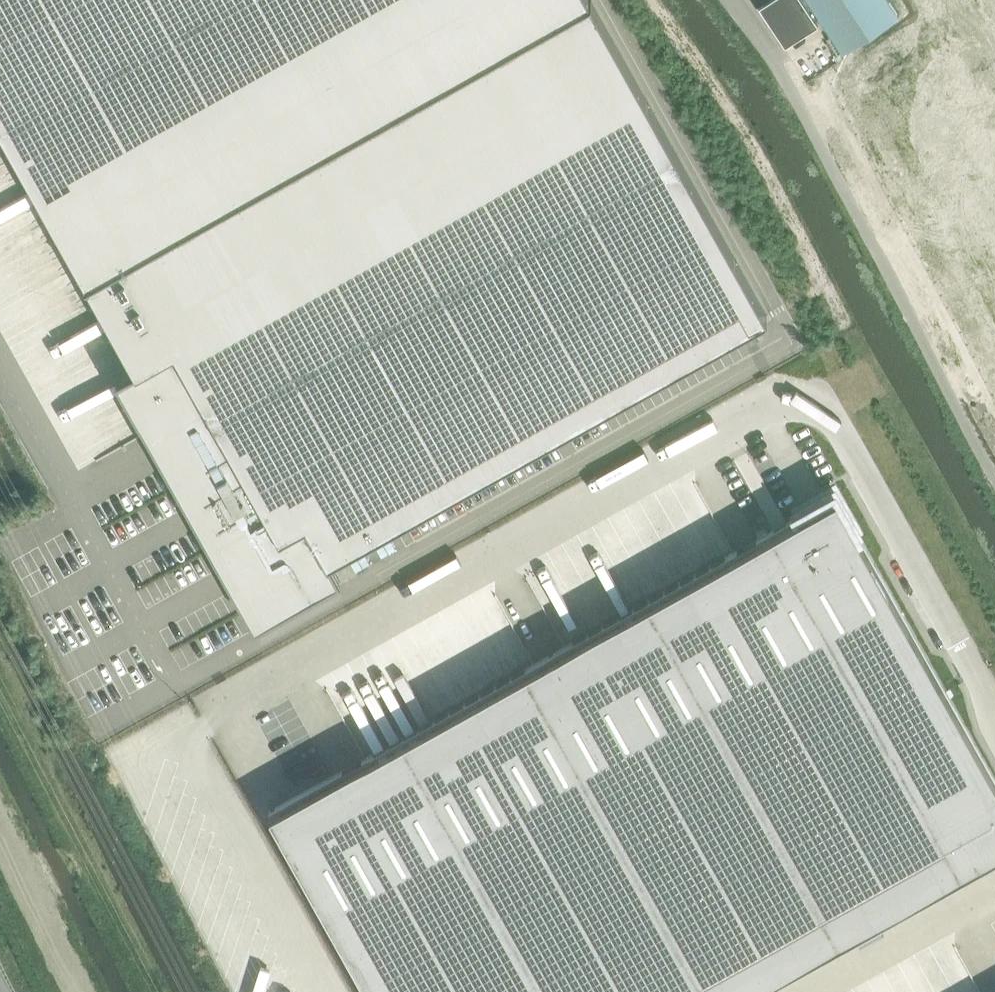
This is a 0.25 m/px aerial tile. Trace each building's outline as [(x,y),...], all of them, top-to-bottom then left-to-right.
[(136,366),(117,377),(173,477),(255,626),(341,578),(330,559),(767,315),(591,0),(0,0),(0,122),(136,366)] [(771,3),(763,8),(774,25),(785,42),(818,20),(831,40),(827,42),(838,57),(898,17),(887,0),(775,0),(771,3)] [(878,70),(988,297),(994,294),(994,227),(911,54),(878,70)] [(755,329),(744,335),(749,344),(760,338),(755,329)] [(798,513),(799,515),(794,518),(269,811),(370,991),(747,991),(994,853),(994,780),(945,689),(859,537),(834,492),(798,513)]
